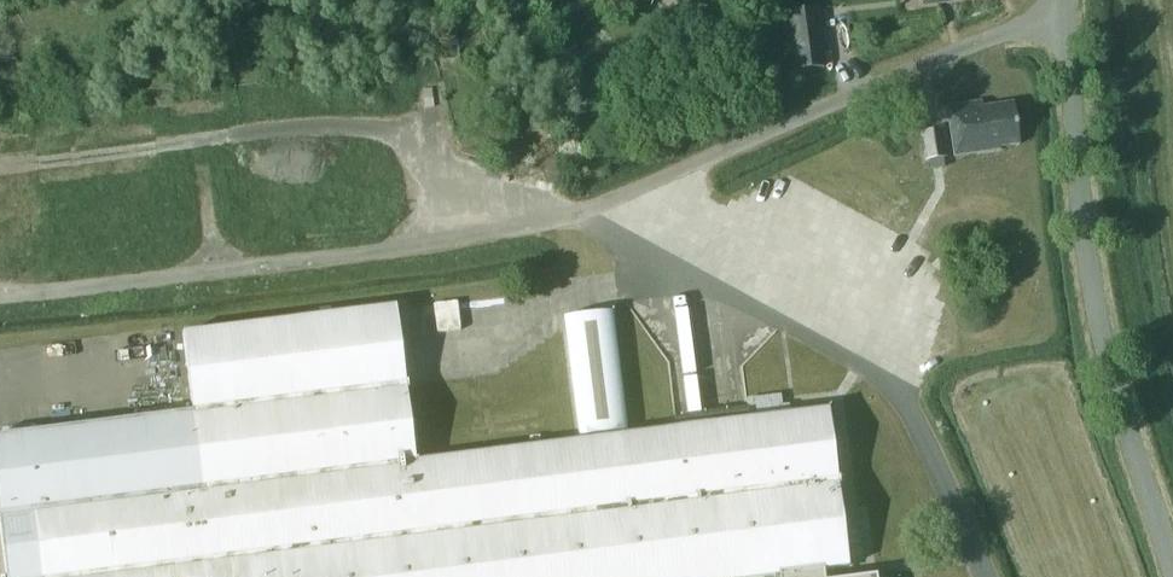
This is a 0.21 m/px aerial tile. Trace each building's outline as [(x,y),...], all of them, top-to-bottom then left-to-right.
[(786,12),(794,72),(826,68),(819,8),(786,12)] [(983,107),(982,102),(947,107),(954,156),(1000,150),(999,147),(1019,144),(1013,103),(983,107)] [(946,155),(943,128),(922,131),(926,159),(947,156),(946,155)] [(822,570),(846,567),(826,411),(413,463),(394,308),(182,335),(192,413),(0,438),(0,527),(6,576),(823,576),(822,570)] [(561,317),(561,319),(576,437),(624,431),(609,311),(561,317)] [(788,405),(782,406),(780,395),(747,399),(749,419),(789,414),(788,405)]
